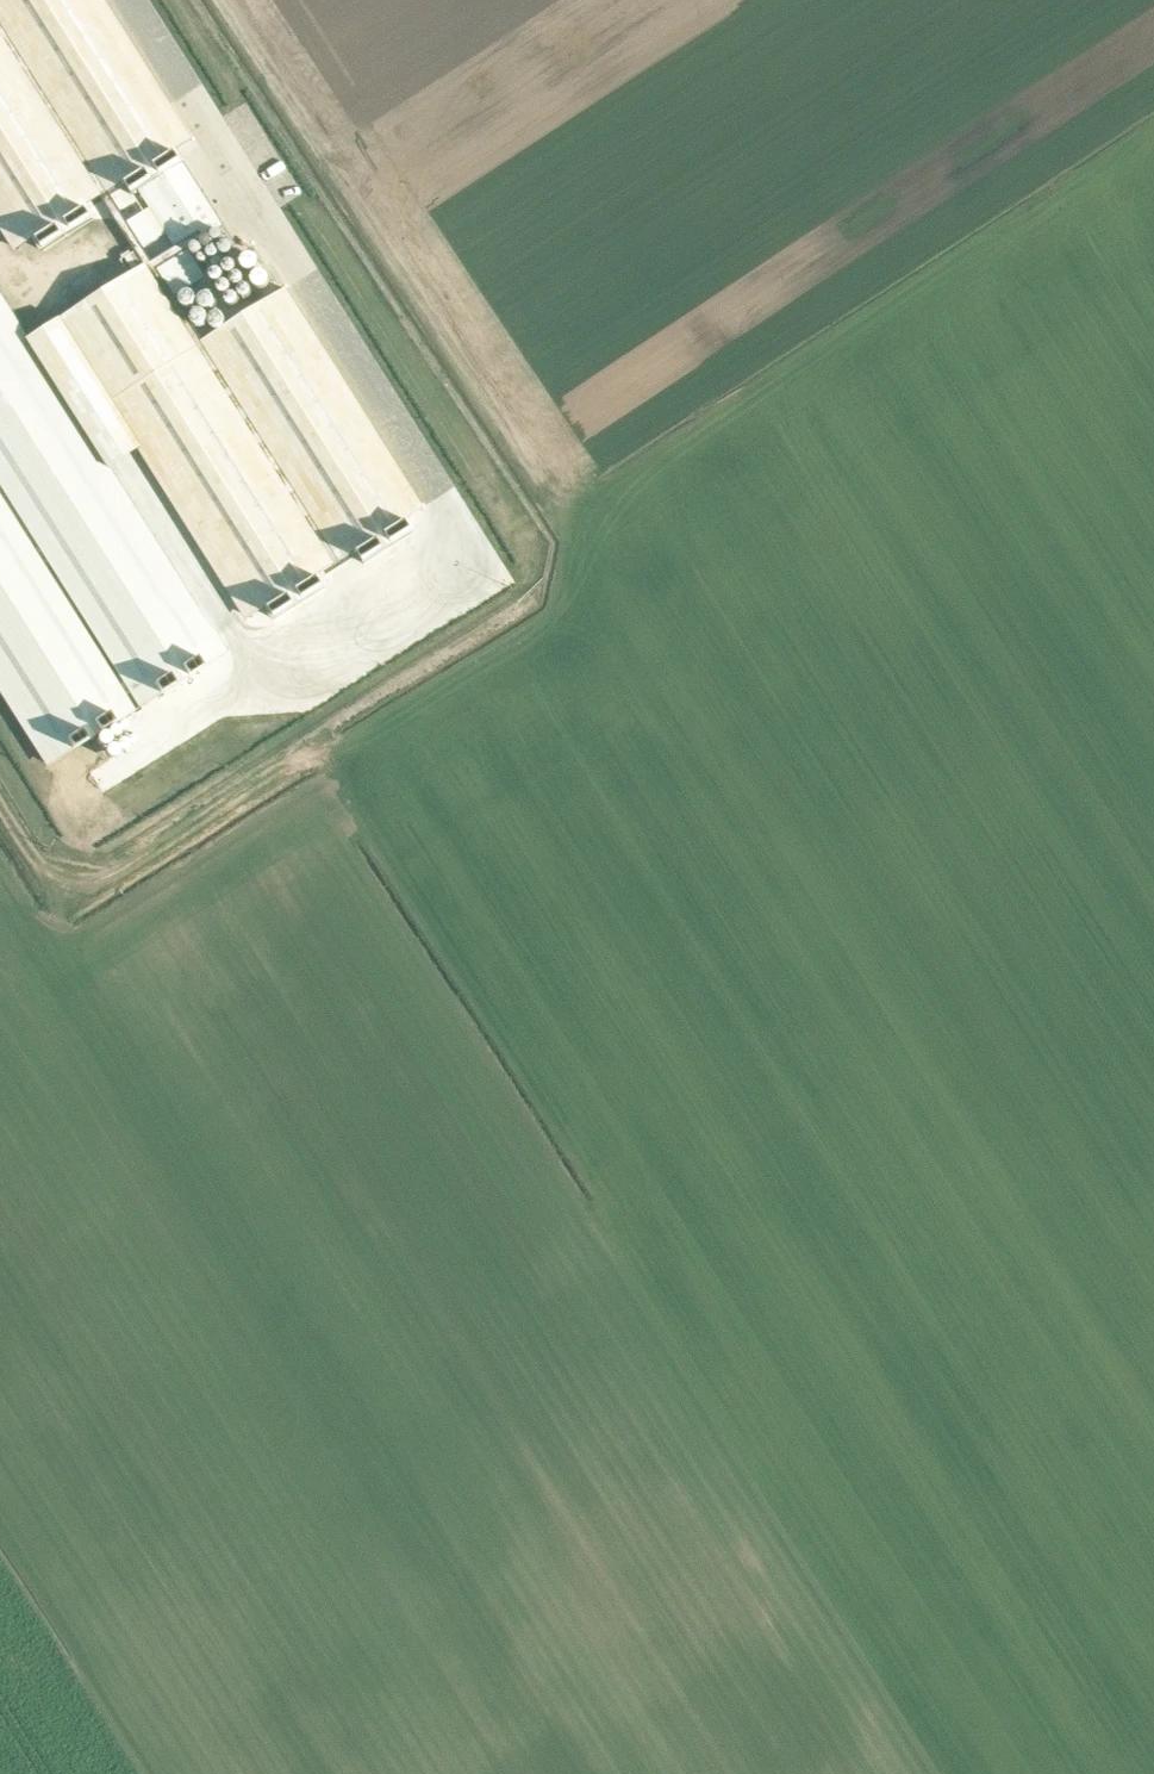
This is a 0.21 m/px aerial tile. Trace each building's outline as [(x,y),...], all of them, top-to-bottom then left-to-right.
[(12,232),(91,182),(182,321),(101,372),(236,582),(403,477),(268,266),(189,315),(147,251),(219,205),(180,145),(135,175),(167,226),(141,242),(100,177),(180,126),(100,0),(0,0),(0,213),(12,232)] [(0,303),(0,687),(48,764),(223,654),(0,303)]
